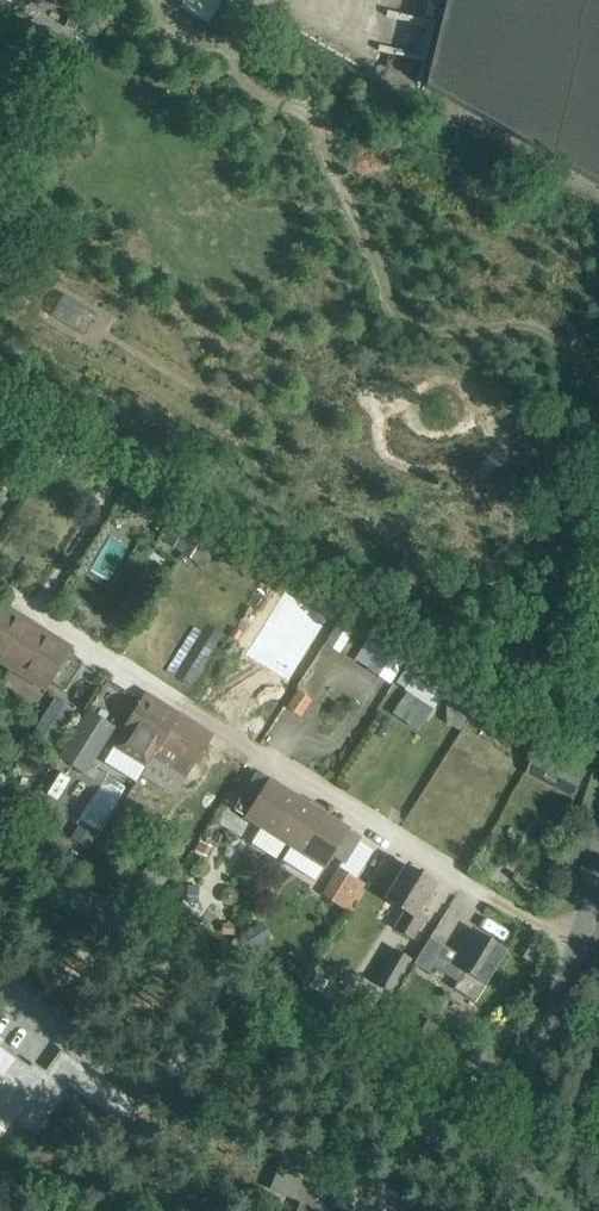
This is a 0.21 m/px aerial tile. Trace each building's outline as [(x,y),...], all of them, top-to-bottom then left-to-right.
[(52,5),(71,14),(80,17),(89,0),(54,0),(52,5)] [(400,6),(440,13),(443,0),(401,0),(400,6)] [(424,87),(515,138),(553,159),(554,156),(591,0),(445,0),(424,87)] [(553,159),(598,185),(598,2),(591,0),(554,156),(553,159)] [(71,14),(65,26),(73,30),(80,17),(71,14)] [(7,475),(0,486),(0,504),(8,492),(7,491),(13,480),(7,475)] [(199,528),(179,517),(165,541),(183,552),(199,528)] [(221,542),(199,528),(182,553),(205,568),(221,542)] [(285,593),(247,653),(288,678),(326,618),(285,593)] [(34,633),(15,621),(18,616),(4,606),(0,613),(0,660),(12,667),(34,633)] [(355,628),(341,619),(326,643),(340,651),(355,628)] [(54,645),(34,633),(12,667),(45,688),(50,681),(65,691),(81,666),(66,657),(71,648),(57,640),(54,645)] [(409,663),(396,683),(405,688),(404,690),(407,691),(432,708),(433,709),(434,707),(447,687),(409,663)] [(446,704),(446,723),(459,731),(477,702),(456,688),(446,704)] [(299,692),(289,707),(300,715),(311,700),(299,692)] [(152,759),(176,721),(179,715),(170,709),(166,715),(142,700),(113,747),(145,768),(151,758),(152,759)] [(74,713),(56,702),(36,736),(53,747),(74,713)] [(87,711),(59,757),(85,773),(114,727),(87,711)] [(207,741),(176,721),(152,759),(185,779),(212,735),(211,735),(207,741)] [(585,767),(541,742),(526,768),(570,793),(585,767)] [(292,846),(315,808),(256,771),(233,809),(292,846)] [(65,772),(53,792),(63,797),(74,777),(65,772)] [(315,808),(292,846),(324,866),(329,858),(330,858),(332,855),(345,864),(362,838),(315,808)] [(435,884),(405,866),(385,899),(405,912),(395,928),(412,939),(426,917),(418,912),(435,884)] [(356,879),(339,869),(324,893),(341,904),(356,879)] [(198,887),(189,886),(187,900),(197,901),(198,887)] [(271,935),(262,921),(248,931),(257,945),(271,935)] [(506,951),(473,930),(453,963),(441,955),(433,967),(458,982),(454,989),(474,1001),(506,951)] [(531,943),(522,957),(536,966),(545,952),(531,943)] [(375,982),(392,992),(411,959),(394,949),(375,982)] [(443,1028),(428,1019),(410,1049),(445,1072),(457,1052),(436,1040),(443,1028)] [(6,1084),(0,1091),(0,1139),(15,1118),(32,1130),(68,1080),(78,1087),(77,1089),(111,1114),(124,1097),(62,1051),(42,1079),(0,1048),(0,1080),(6,1084)] [(306,1188),(297,1210),(323,1210),(334,1180),(305,1170),(299,1186),(306,1188)]
